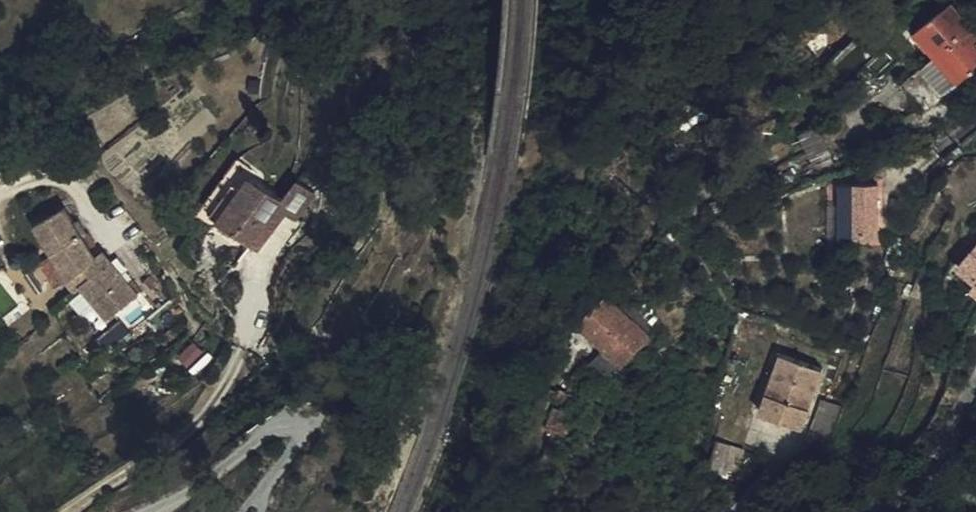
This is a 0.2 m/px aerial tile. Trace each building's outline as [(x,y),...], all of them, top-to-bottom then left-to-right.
[(970,93),(975,88),(975,40),(975,39),(975,38),(975,24),(963,8),(926,37),(947,63),(970,93)] [(961,100),(970,93),(947,63),(937,70),(961,100)] [(281,225),(286,229),(296,218),(306,226),(325,199),(307,186),(292,205),(263,181),(267,175),(250,161),(206,219),(234,242),(239,235),(260,251),(281,225)] [(844,240),(888,243),(892,195),(847,192),(844,240)] [(53,262),(67,285),(70,283),(77,294),(80,291),(107,325),(137,300),(103,254),(94,260),(64,211),(34,229),(53,262)] [(267,256),(286,229),(281,225),(260,251),(267,256)] [(53,292),(67,285),(53,262),(39,270),(53,292)] [(604,297),(582,319),(614,333),(604,356),(616,369),(645,339),(604,297)] [(614,333),(582,319),(574,327),(604,356),(614,333)] [(780,419),(779,423),(822,435),(839,375),(791,362),(775,417),(780,419)] [(852,430),(859,411),(840,405),(834,423),(852,430)] [(843,449),(852,430),(834,423),(827,444),(843,449)] [(712,470),(728,478),(742,453),(727,445),(712,470)]
